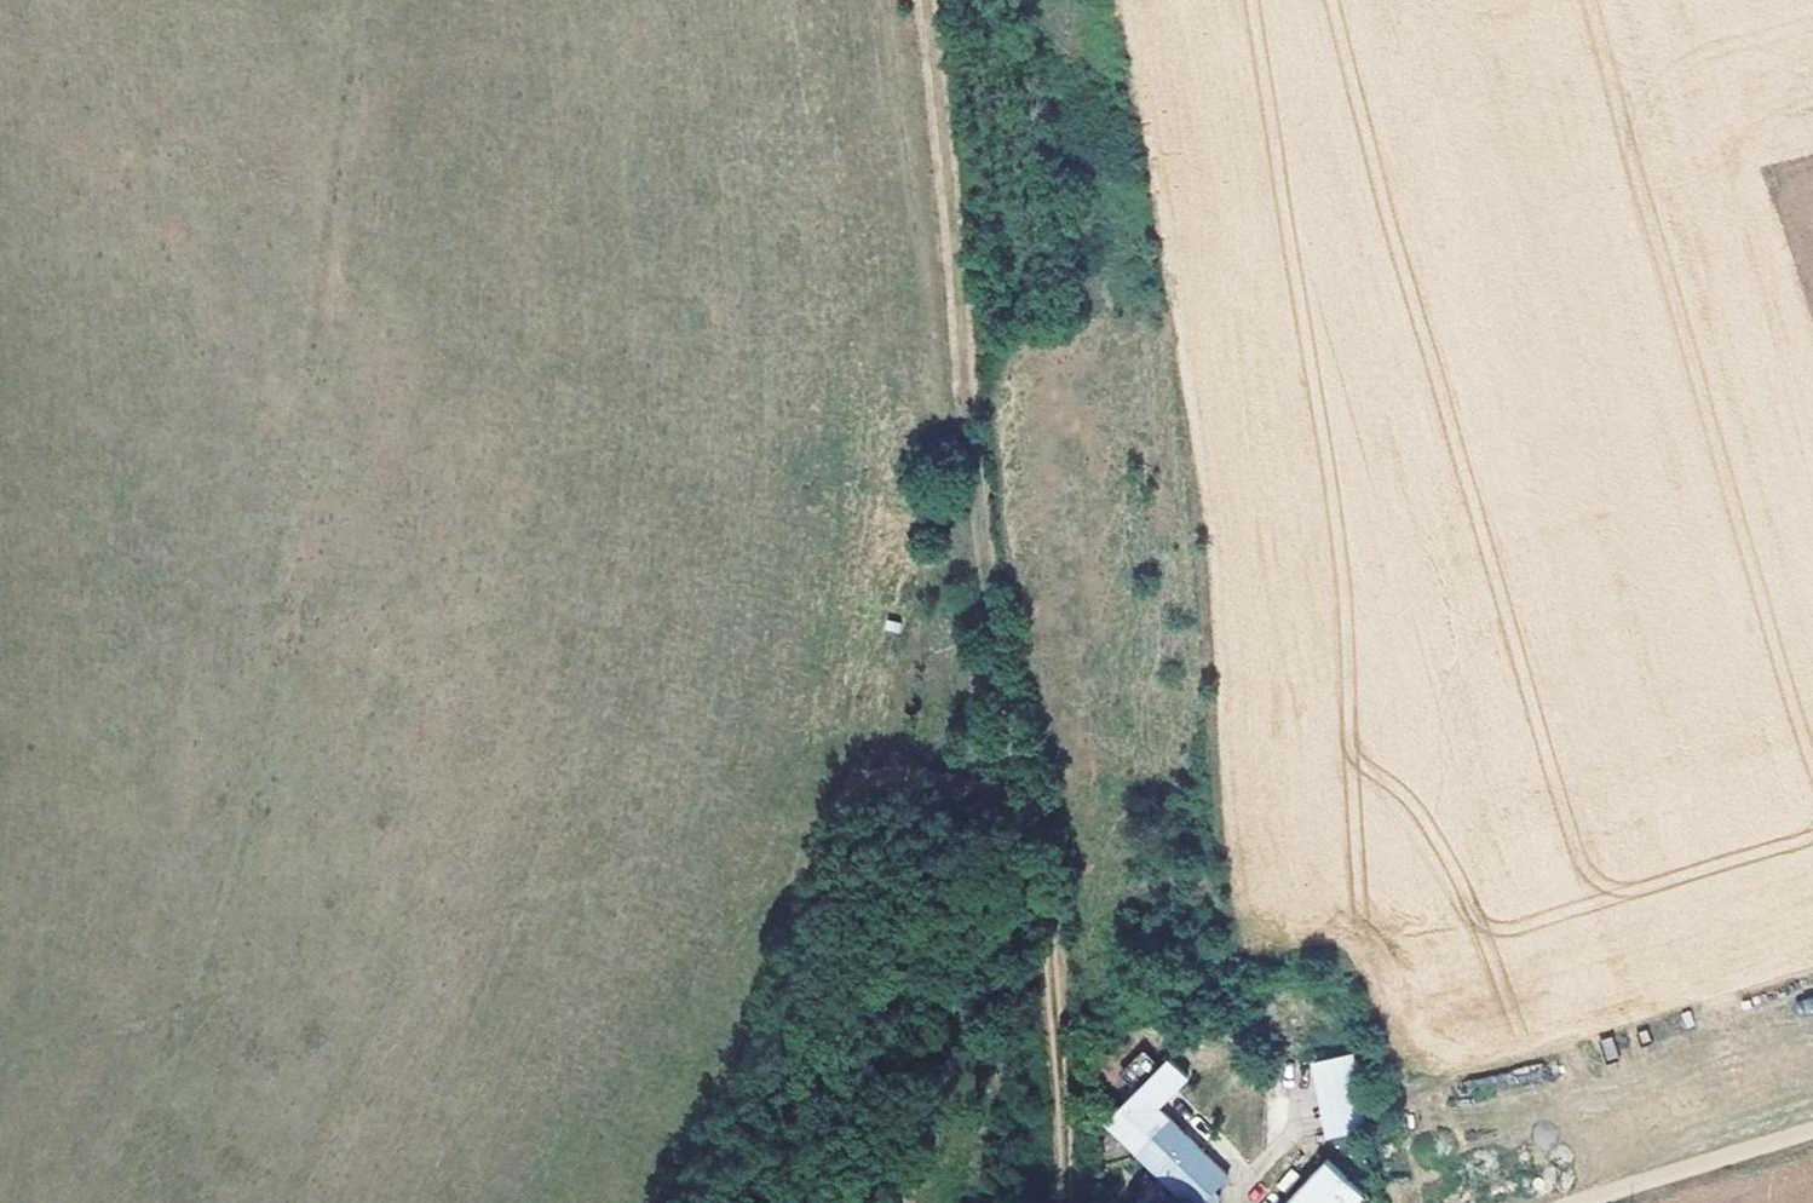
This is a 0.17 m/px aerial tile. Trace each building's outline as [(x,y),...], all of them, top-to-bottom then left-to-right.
[(1801,999),(1804,1012),(1812,1010),(1812,996),(1801,999)] [(1370,1124),(1354,1057),(1311,1066),(1326,1134),(1370,1124)] [(1162,1111),(1191,1080),(1170,1058),(1109,1121),(1187,1202),(1203,1202),(1228,1179),(1162,1111)] [(1544,1065),(1466,1081),(1469,1095),(1546,1079),(1544,1065)] [(1368,1193),(1330,1156),(1285,1202),(1359,1202),(1368,1193)]
